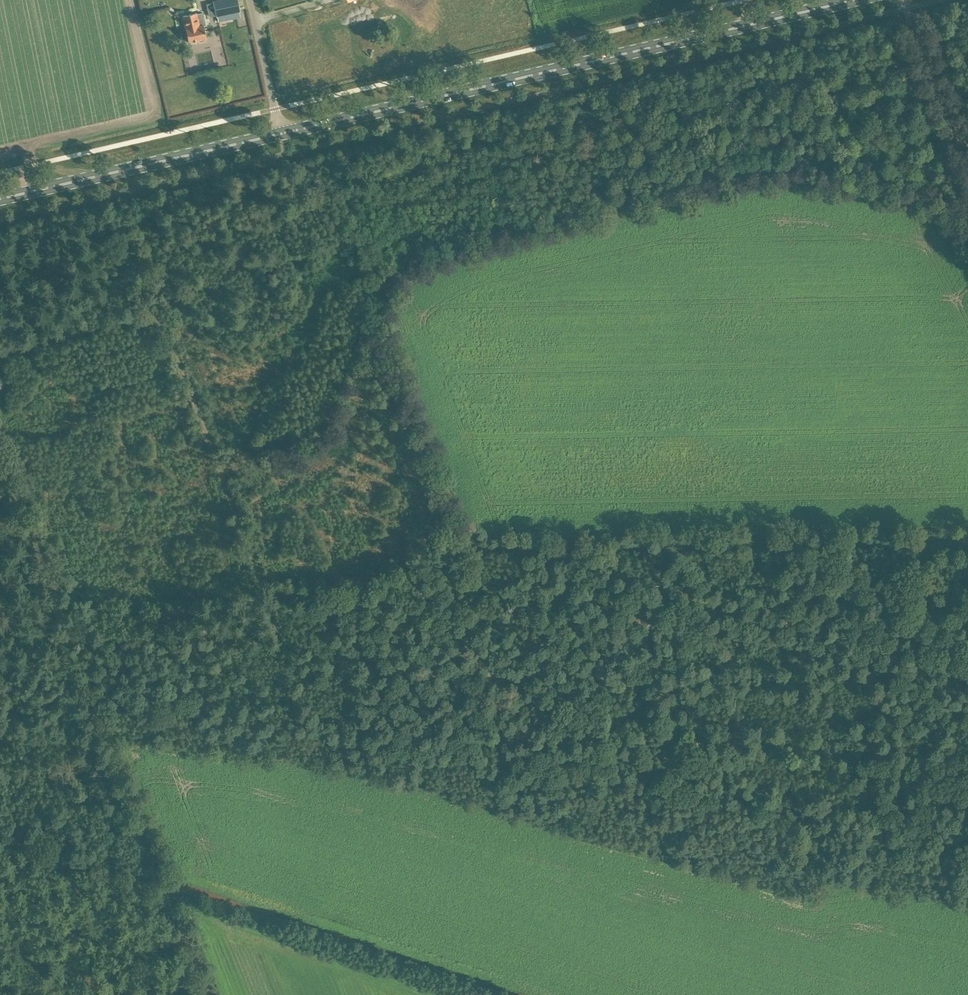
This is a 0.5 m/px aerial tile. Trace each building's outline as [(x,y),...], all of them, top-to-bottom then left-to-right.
[(217,16),(218,16),(219,21),(240,16),(239,11),(240,11),(237,0),(218,0),(213,1),(217,16)] [(189,42),(198,40),(200,42),(204,41),(205,38),(206,38),(205,32),(206,32),(205,30),(204,30),(203,25),(205,25),(203,12),(196,14),(196,13),(182,16),(189,42)]
